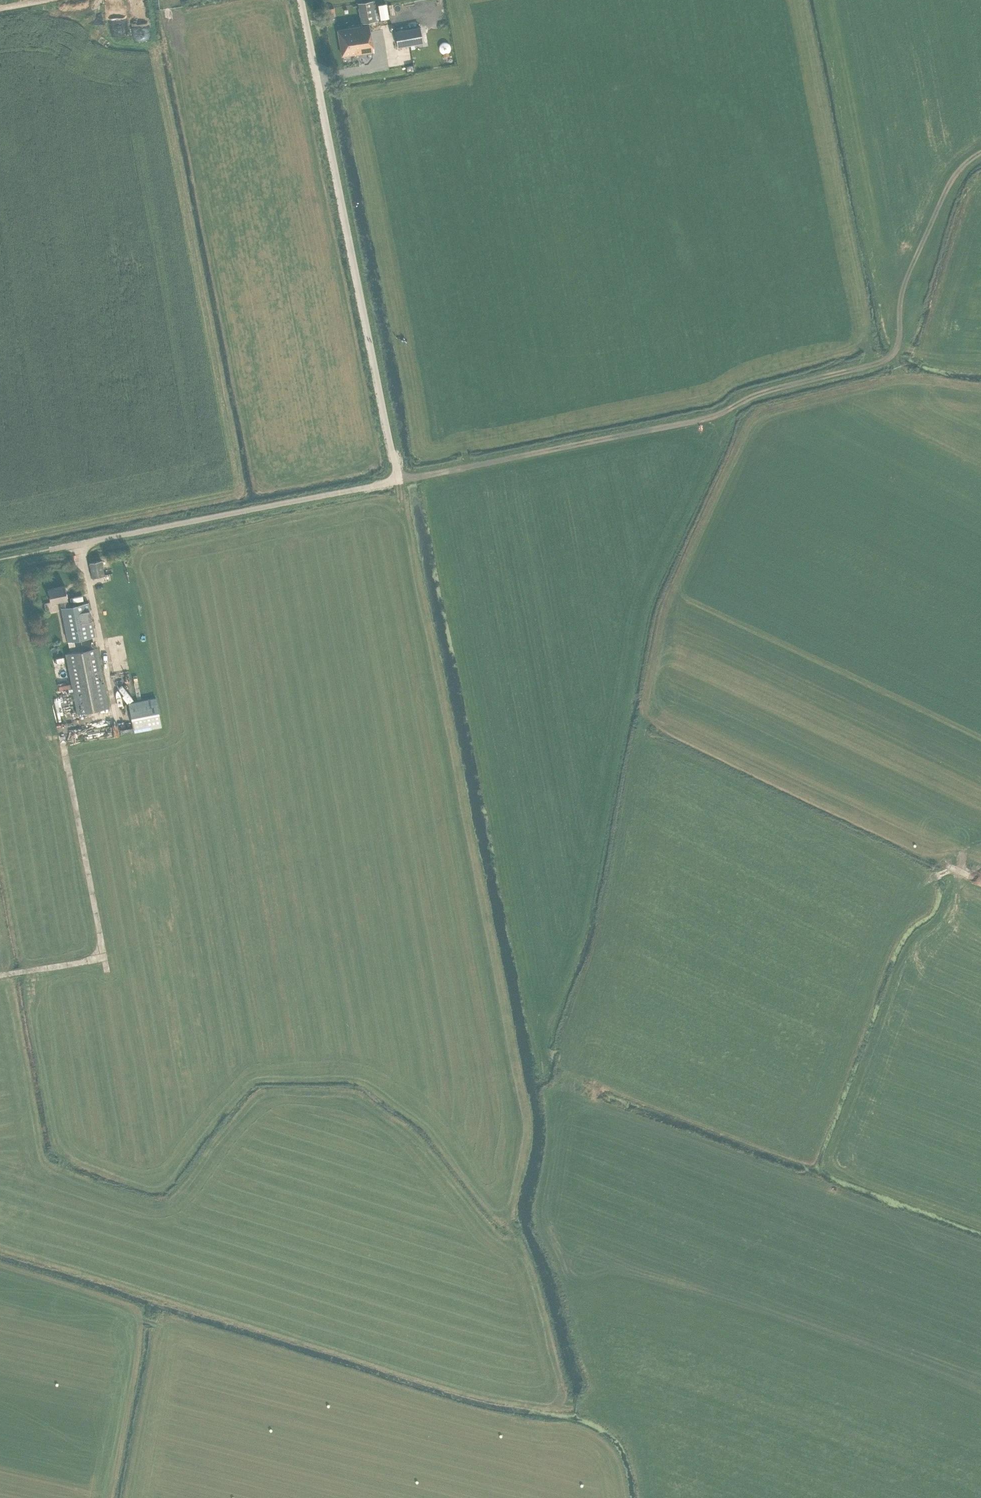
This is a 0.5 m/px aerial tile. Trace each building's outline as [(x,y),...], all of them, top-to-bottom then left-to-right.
[(358,3),(361,23),(376,21),(373,1),(358,3)] [(341,15),(342,27),(352,25),(351,20),(354,19),(353,13),(341,15)] [(372,43),(369,25),(338,30),(342,56),(355,53),(355,55),(360,54),(361,58),(370,57),(369,52),(372,52),(371,44),(372,43)] [(398,47),(423,43),(420,26),(395,31),(398,47)] [(101,560),(89,562),(92,578),(105,575),(101,560)] [(80,605),(80,604),(68,606),(67,599),(65,585),(48,589),(50,602),(60,600),(61,607),(67,642),(76,640),(80,640),(82,650),(65,653),(77,713),(109,707),(97,647),(94,648),(92,637),(95,637),(88,603),(80,605)] [(155,699),(128,704),(134,732),(160,727),(155,699)]
